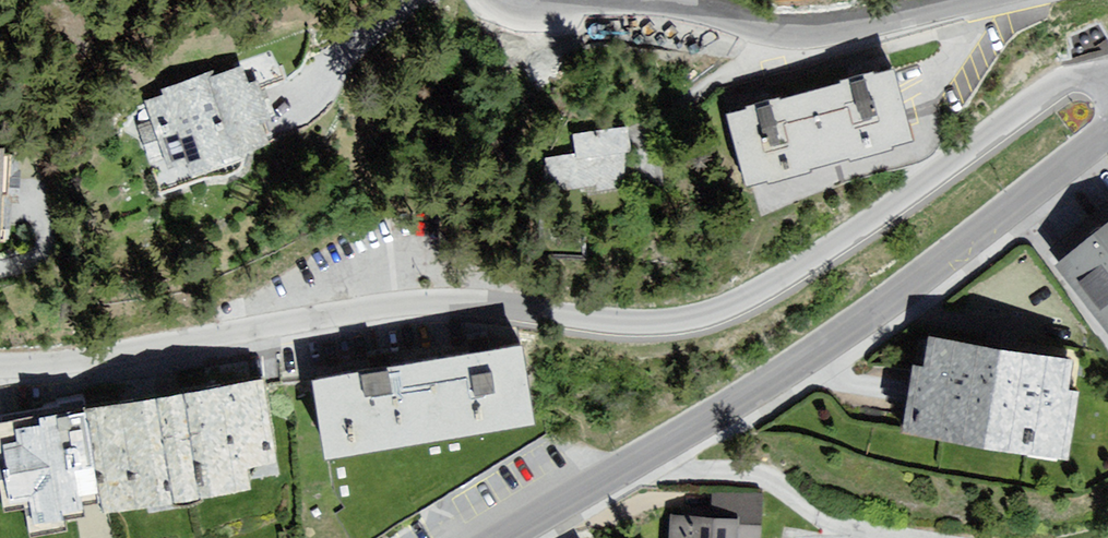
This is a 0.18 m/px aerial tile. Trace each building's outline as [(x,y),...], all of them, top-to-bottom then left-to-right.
[(124,99),(148,202),(269,160),(251,92),(281,82),(271,51),(124,99)] [(719,189),(905,142),(887,70),(700,117),(719,189)] [(621,189),(616,135),(555,140),(557,162),(527,164),(530,197),(621,189)] [(1107,334),(1107,207),(1034,267),(1091,346),(1107,334)] [(1062,473),(1076,400),(1058,397),(1063,370),(897,339),(879,440),(1062,473)] [(529,418),(519,349),(400,366),(409,435),(529,418)] [(302,450),(409,435),(400,366),(293,381),(302,450)] [(65,413),(75,521),(283,486),(266,380),(65,413)] [(65,413),(0,424),(0,512),(3,533),(75,521),(65,413)] [(756,497),(703,495),(702,520),(662,518),(661,537),(754,537),(756,497)]
